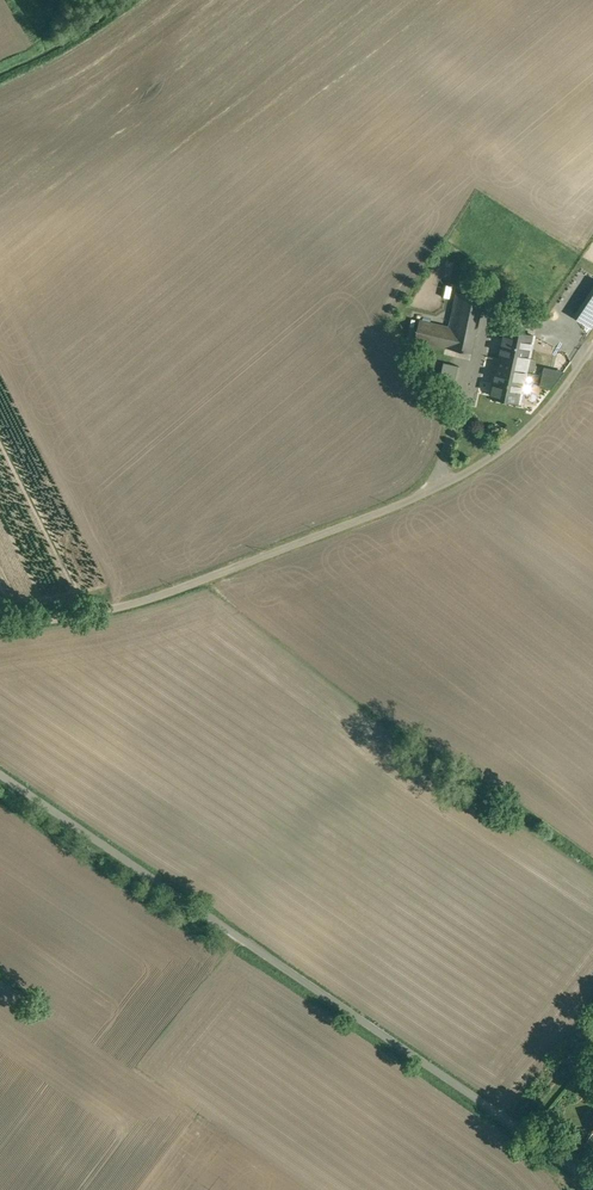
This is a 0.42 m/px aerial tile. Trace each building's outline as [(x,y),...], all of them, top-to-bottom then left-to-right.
[(444,269),(443,269),(442,276),(450,278),(453,262),(445,260),(444,269)] [(576,319),(592,329),(592,291),(576,319)] [(486,298),(456,292),(449,327),(422,322),(417,345),(446,350),(444,356),(474,361),(486,298)] [(538,337),(506,330),(491,398),(523,405),(538,337)] [(558,1076),(549,1068),(539,1078),(549,1086),(558,1076)]
